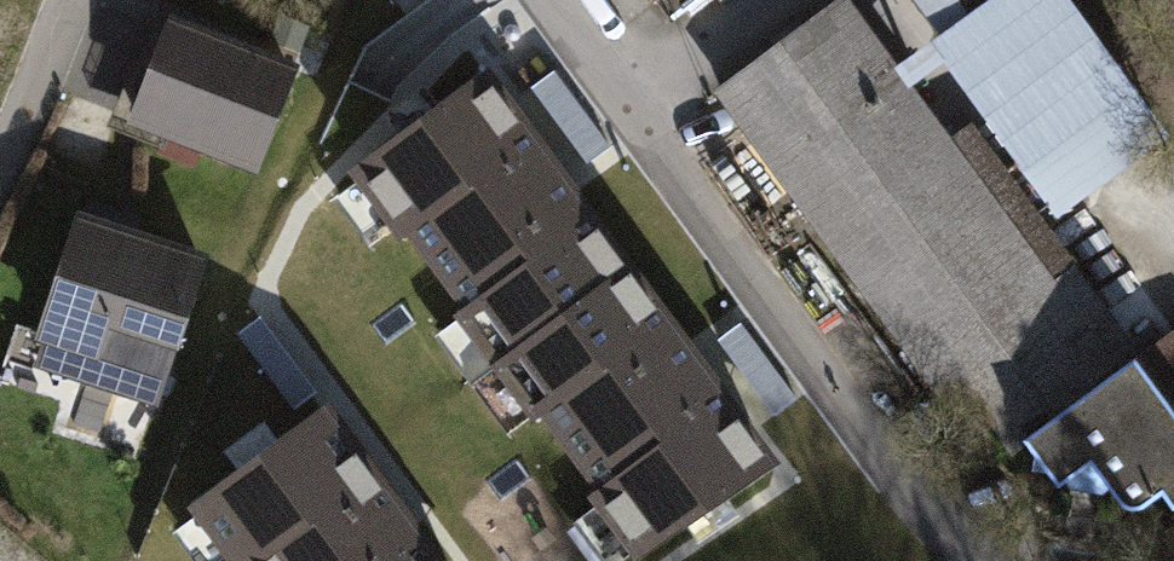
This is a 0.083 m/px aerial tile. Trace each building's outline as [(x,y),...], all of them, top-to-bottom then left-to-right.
[(967,22),(997,0),(951,0),(967,22)] [(1136,357),(1071,271),(1052,285),(842,1),(721,90),(964,420),(983,406),(1013,447),(1024,439),(1136,357)] [(287,76),(171,31),(135,121),(168,134),(160,154),(195,167),(202,148),(251,167),(287,76)] [(625,271),(481,79),(360,169),(504,361),(625,271)] [(200,260),(81,220),(39,348),(82,362),(77,377),(152,402),(200,260)] [(769,463),(625,271),(504,361),(648,553),(769,463)] [(1136,357),(1024,439),(1059,487),(1090,464),(1121,505),(1132,510),(1144,507),(1162,494),(1173,509),(1173,508),(1173,329),(1136,357)] [(316,409),(195,499),(242,560),(430,560),(316,409)]
